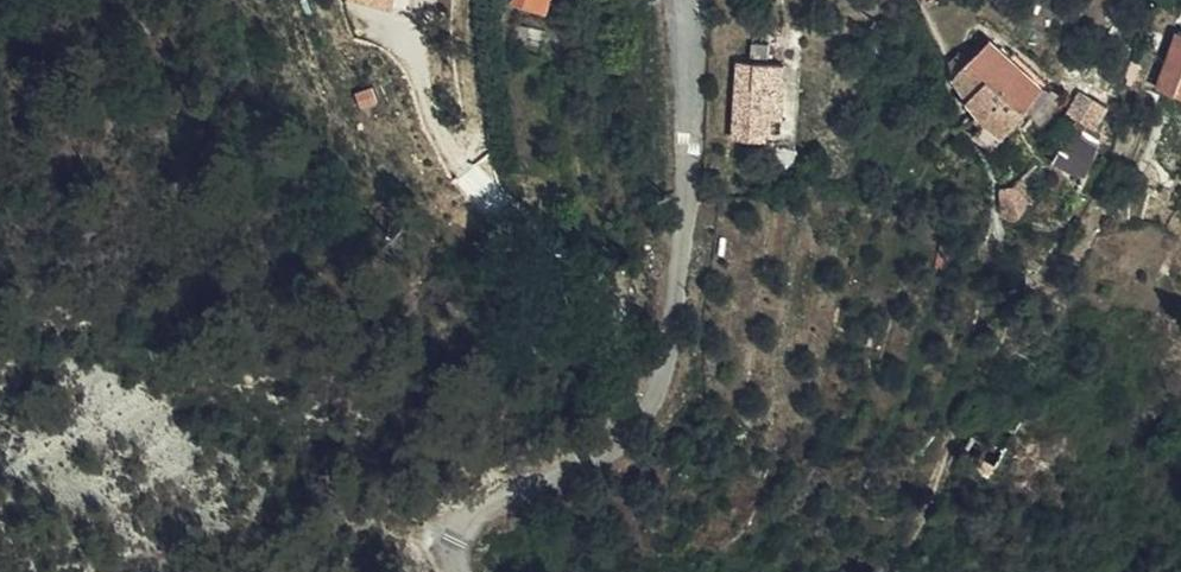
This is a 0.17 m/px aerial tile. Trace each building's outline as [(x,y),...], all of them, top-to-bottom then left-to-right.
[(424,21),(425,0),(375,0),(375,19),(424,21)] [(533,6),(557,14),(561,0),(534,0),(533,6)] [(567,17),(571,0),(561,0),(557,14),(567,17)] [(933,13),(943,7),(940,0),(927,0),(933,13)] [(1159,94),(1180,101),(1180,36),(1179,36),(1159,94)] [(997,83),(1012,65),(994,50),(980,66),(997,83)] [(1009,97),(1026,78),(1012,65),(997,83),(1009,97)] [(1011,100),(1009,97),(997,83),(980,66),(962,89),(968,97),(984,118),(989,125),(1011,100)] [(773,152),(774,131),(776,103),(790,96),(791,77),(743,76),(739,151),(773,152)] [(1049,100),(1026,78),(1009,97),(1011,100),(1032,120),(1037,115),(1049,100)] [(776,103),(774,131),(789,131),(790,96),(776,103)] [(1112,113),(1085,97),(1074,119),(1072,123),(1099,140),(1102,134),(1112,113)] [(982,134),(998,154),(1010,145),(1032,120),(1011,100),(989,125),(984,131),(982,134)] [(989,125),(984,118),(977,125),(984,131),(989,125)] [(1018,190),(1006,196),(1005,225),(1032,205),(1018,190)] [(977,444),(968,460),(1003,482),(1013,465),(977,444)]
